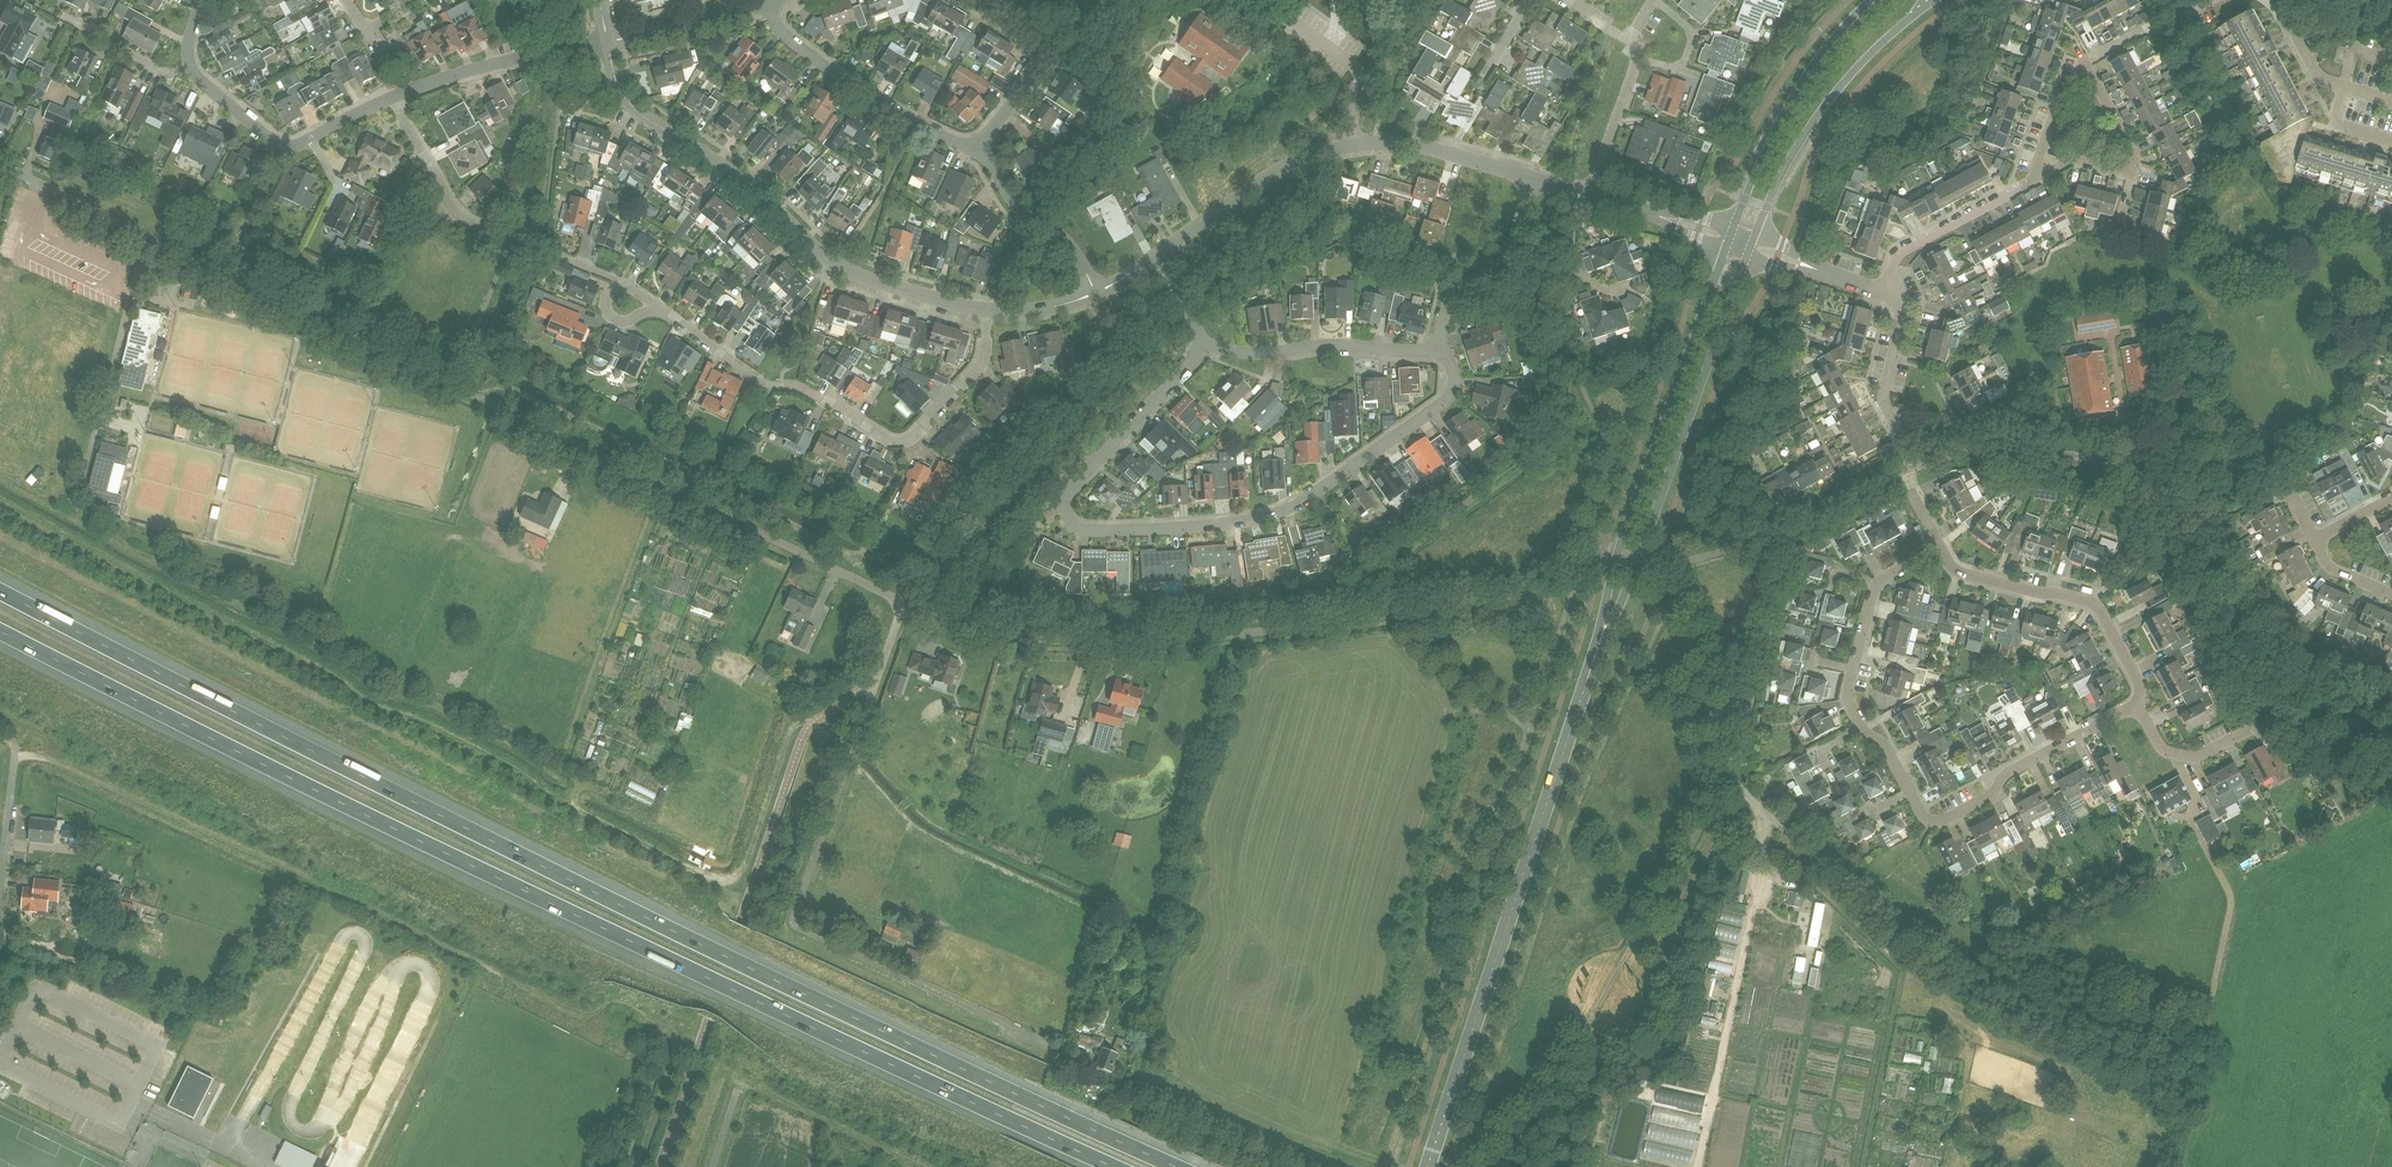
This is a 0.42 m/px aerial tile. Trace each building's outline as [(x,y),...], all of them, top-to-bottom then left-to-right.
[(64,0),(68,2),(83,9),(87,0),(64,0)] [(110,10),(115,0),(89,0),(110,10)] [(138,1),(157,12),(164,0),(139,0),(138,1)] [(313,3),(312,0),(267,0),(270,7),(272,10),(286,2),(293,15),(313,3)] [(867,25),(863,14),(861,10),(853,13),(849,0),(834,5),(842,26),(856,20),(859,29),(867,25)] [(888,12),(883,0),(866,0),(870,11),(863,14),(867,25),(870,31),(877,29),(873,17),(888,12)] [(919,6),(920,2),(921,0),(883,0),(888,12),(890,18),(909,11),(916,14),(919,6)] [(947,7),(948,5),(940,0),(935,0),(932,6),(935,8),(931,15),(927,13),(928,11),(919,6),(916,14),(913,22),(919,26),(921,23),(928,28),(932,27),(933,25),(940,29),(951,10),(947,7)] [(1468,13),(1447,0),(1444,0),(1439,10),(1451,17),(1473,30),(1477,24),(1481,26),(1482,29),(1489,27),(1499,10),(1489,3),(1491,0),(1476,0),(1468,13)] [(1679,6),(1701,24),(1714,10),(1710,7),(1716,0),(1684,0),(1679,6)] [(1736,25),(1744,28),(1741,36),(1758,42),(1761,34),(1758,33),(1766,11),(1780,16),(1785,4),(1773,0),(1746,0),(1736,25)] [(2116,17),(2107,0),(2104,0),(2095,5),(2104,23),(2110,20),(2118,35),(2124,32),(2116,17)] [(2128,10),(2123,0),(2107,0),(2116,17),(2128,10)] [(2128,10),(2141,4),(2139,0),(2123,0),(2128,10)] [(147,17),(130,8),(118,2),(112,12),(132,23),(124,37),(152,52),(161,35),(143,25),(147,17)] [(315,31),(336,19),(327,3),(318,9),(314,2),(313,3),(293,15),(288,17),(290,20),(291,22),(293,23),(295,23),(307,16),(315,31)] [(9,26),(0,43),(0,52),(23,64),(33,46),(22,40),(25,34),(27,35),(28,33),(37,18),(10,3),(1,21),(9,26)] [(2064,5),(2057,3),(2054,12),(2061,14),(2060,15),(2066,17),(2070,18),(2075,28),(2081,25),(2086,33),(2092,30),(2087,21),(2088,21),(2083,11),(2064,5)] [(2151,7),(2154,12),(2162,8),(2159,3),(2151,7)] [(831,30),(842,26),(834,5),(820,11),(823,17),(823,19),(819,20),(817,19),(814,16),(807,24),(809,25),(811,27),(820,34),(822,35),(826,39),(830,42),(833,38),(831,30)] [(2014,5),(2012,12),(2019,14),(2021,8),(2014,5)] [(2092,30),(2104,23),(2095,5),(2083,11),(2088,21),(2087,21),(2092,30)] [(235,14),(230,7),(216,15),(220,23),(235,14)] [(2061,14),(2054,12),(2047,9),(2044,18),(2035,15),(2033,19),(2062,29),(2066,17),(2060,15),(2061,14)] [(467,51),(479,44),(488,39),(481,27),(472,10),(451,21),(453,25),(455,30),(464,46),(467,51)] [(957,29),(964,18),(951,10),(940,29),(957,39),(946,57),(954,62),(960,51),(969,36),(957,29)] [(2391,204),(2391,164),(2387,162),(2388,158),(2376,155),(2375,159),(2305,138),(2307,131),(2309,132),(2311,131),(2314,121),(2312,116),(2308,118),(2274,54),(2278,52),(2272,41),(2268,43),(2251,11),(2218,29),(2236,62),(2237,61),(2241,70),(2240,71),(2275,136),(2261,143),(2260,148),(2277,181),(2291,185),(2294,174),(2365,196),(2366,194),(2375,197),(2374,198),(2391,204)] [(443,23),(449,19),(445,12),(439,16),(443,23)] [(2012,12),(2008,25),(2015,27),(2019,14),(2012,12)] [(2145,12),(2139,15),(2143,22),(2149,19),(2145,12)] [(1534,46),(1543,52),(1555,59),(1559,52),(1549,46),(1558,31),(1581,44),(1588,33),(1553,13),(1545,26),(1535,20),(1527,34),(1537,40),(1534,46)] [(1249,49),(1201,14),(1179,45),(1199,59),(1191,70),(1176,60),(1162,79),(1198,105),(1212,86),(1197,75),(1206,64),(1228,79),(1249,49)] [(237,17),(232,20),(235,25),(240,22),(242,21),(239,16),(237,17)] [(278,32),(286,28),(295,23),(293,23),(291,22),(290,20),(288,17),(274,25),(278,32)] [(1469,37),(1473,30),(1451,17),(1447,24),(1458,31),(1449,46),(1425,32),(1419,43),(1427,48),(1438,54),(1453,63),(1461,50),(1471,57),(1479,43),(1469,37)] [(216,56),(237,45),(229,31),(233,29),(235,25),(232,20),(231,19),(213,29),(217,36),(208,41),(216,56)] [(336,19),(315,31),(323,45),(319,47),(318,51),(318,52),(321,56),(332,50),(339,46),(335,40),(345,35),(336,19)] [(2057,42),(2062,29),(2033,19),(2031,24),(2034,25),(2031,33),(2037,35),(2057,42)] [(2133,19),(2127,22),(2130,28),(2136,25),(2133,19)] [(432,37),(429,32),(424,21),(417,25),(423,36),(408,43),(420,65),(441,53),(432,37)] [(464,46),(455,30),(453,25),(432,37),(441,53),(444,58),(464,46)] [(982,54),(989,58),(1000,40),(998,38),(999,36),(987,28),(980,39),(983,40),(981,43),(977,41),(970,52),(980,57),(982,54)] [(2005,31),(2003,37),(2010,40),(2012,34),(2005,31)] [(2053,55),(2057,42),(2037,35),(2033,48),(2053,55)] [(969,36),(960,51),(968,55),(970,52),(977,41),(969,36)] [(2003,37),(2001,44),(2008,46),(2010,40),(2003,37)] [(1706,44),(1699,62),(1709,66),(1708,69),(1710,70),(1719,73),(1721,74),(1725,62),(1738,67),(1740,60),(1743,61),(1746,53),(1742,51),(1744,43),(1729,38),(1726,46),(1719,47),(1718,49),(1706,44)] [(759,66),(752,61),(760,51),(744,39),(729,58),(739,66),(733,73),(734,74),(730,80),(741,89),(759,66)] [(888,49),(877,67),(889,75),(886,80),(895,85),(909,61),(909,60),(910,58),(914,52),(919,44),(912,40),(908,47),(902,43),(900,47),(892,42),(888,49)] [(1000,40),(989,58),(1002,66),(998,73),(1006,78),(1014,63),(1007,59),(1013,47),(1000,40)] [(273,50),(272,49),(268,48),(260,52),(260,51),(254,50),(248,53),(242,42),(237,45),(216,56),(225,72),(234,67),(238,73),(245,69),(263,59),(274,53),(273,50)] [(332,50),(338,62),(348,80),(355,76),(360,86),(376,77),(364,56),(350,64),(348,60),(340,46),(339,46),(332,50)] [(1424,77),(1438,54),(1427,48),(1407,82),(1420,90),(1414,100),(1428,108),(1434,98),(1440,102),(1453,80),(1446,76),(1440,87),(1424,77)] [(2048,68),(2053,55),(2033,48),(2028,61),(2048,68)] [(79,50),(69,71),(82,77),(75,90),(87,96),(96,79),(88,75),(96,58),(79,50)] [(663,57),(665,66),(655,68),(660,87),(683,81),(680,69),(692,66),(688,51),(663,57)] [(860,54),(863,63),(872,59),(868,51),(860,54)] [(1568,67),(1555,59),(1543,52),(1536,65),(1525,59),(1517,73),(1528,79),(1524,86),(1536,93),(1545,99),(1549,92),(1539,85),(1548,70),(1571,84),(1578,73),(1568,67)] [(2117,75),(2135,66),(2129,53),(2124,56),(2110,63),(2117,75)] [(1996,57),(1994,63),(2001,66),(2003,59),(1996,57)] [(2223,59),(2222,57),(2220,58),(2216,60),(2217,62),(2218,64),(2219,66),(2222,64),(2223,64),(2225,63),(2223,60),(2223,59)] [(263,59),(245,69),(249,75),(239,81),(248,97),(269,85),(261,71),(265,68),(266,65),(263,59)] [(776,59),(763,76),(784,92),(779,98),(790,106),(800,93),(793,88),(792,90),(788,87),(798,73),(792,68),(790,70),(776,59)] [(44,69),(29,61),(25,70),(39,78),(44,69)] [(2043,81),(2048,68),(2028,61),(2026,68),(2018,65),(2016,71),(2024,74),(2043,81)] [(342,83),(348,80),(338,62),(333,65),(332,69),(334,72),(333,73),(332,73),(330,72),(329,72),(328,73),(327,74),(326,74),(326,75),(325,76),(325,77),(320,80),(331,101),(347,93),(342,83)] [(1994,63),(1992,70),(1999,72),(2001,66),(1994,63)] [(990,83),(959,65),(953,75),(984,93),(990,83)] [(2123,87),(2142,78),(2135,66),(2117,75),(2123,87)] [(116,67),(101,98),(119,107),(123,100),(129,103),(122,117),(131,121),(143,96),(134,92),(133,94),(127,91),(134,76),(116,67)] [(925,95),(922,100),(930,105),(944,81),(923,68),(912,87),(925,95)] [(1474,121),(1478,114),(1486,100),(1479,96),(1473,106),(1458,97),(1471,74),(1461,68),(1453,80),(1440,102),(1447,106),(1442,113),(1449,117),(1447,120),(1461,128),(1467,117),(1474,121)] [(2176,75),(2172,69),(2162,74),(2166,81),(2176,75)] [(1330,85),(1335,78),(1325,70),(1320,77),(1330,85)] [(1710,70),(1708,75),(1716,78),(1717,79),(1719,73),(1710,70)] [(1055,103),(1064,110),(1072,115),(1074,116),(1078,110),(1081,112),(1083,110),(1087,104),(1088,101),(1081,96),(1079,95),(1083,88),(1061,73),(1056,81),(1054,80),(1054,81),(1056,82),(1053,86),(1051,85),(1051,86),(1052,87),(1050,91),(1059,97),(1055,103)] [(2108,73),(2102,76),(2105,82),(2111,79),(2108,73)] [(2039,94),(2043,81),(2024,74),(2019,87),(2039,94)] [(1656,76),(1647,100),(1660,104),(1660,103),(1665,105),(1663,110),(1675,114),(1686,84),(1674,80),(1672,85),(1667,83),(1668,81),(1656,76)] [(1701,83),(1690,115),(1698,118),(1697,121),(1709,125),(1714,111),(1718,113),(1724,94),(1731,96),(1735,85),(1717,79),(1716,78),(1713,85),(1710,84),(1709,86),(1701,83)] [(2130,99),(2148,90),(2142,78),(2123,87),(2130,99)] [(316,110),(331,101),(320,80),(306,88),(304,84),(300,83),(294,86),(304,104),(311,101),(316,110)] [(523,80),(516,84),(522,96),(529,91),(523,80)] [(1511,134),(1515,127),(1524,113),(1517,108),(1511,119),(1495,110),(1509,87),(1498,80),(1494,87),(1486,100),(1478,114),(1491,122),(1485,132),(1498,141),(1505,130),(1511,134)] [(1004,81),(999,88),(1006,92),(1010,84),(1004,81)] [(493,102),(485,106),(495,124),(511,115),(507,107),(514,103),(503,83),(487,91),(493,102)] [(2114,85),(2108,88),(2111,94),(2118,91),(2114,85)] [(298,108),(304,104),(294,86),(289,89),(288,93),(290,97),(276,105),(287,126),(303,117),(298,108)] [(2188,99),(2182,87),(2176,91),(2182,102),(2188,99)] [(818,88),(803,110),(824,124),(815,137),(822,142),(836,121),(829,117),(835,108),(831,106),(835,99),(818,88)] [(146,96),(130,129),(136,132),(141,120),(144,122),(147,114),(166,123),(166,122),(180,129),(188,112),(174,105),(177,100),(158,90),(153,100),(146,96)] [(695,90),(684,106),(702,117),(709,122),(716,110),(721,103),(724,98),(721,96),(714,92),(711,97),(709,99),(695,90)] [(1998,104),(2017,110),(2022,97),(2003,90),(1998,104)] [(2136,111),(2155,102),(2148,90),(2130,99),(2136,111)] [(956,96),(948,104),(953,109),(967,122),(984,104),(982,102),(984,100),(980,95),(977,98),(973,93),(970,91),(961,101),(956,96)] [(1547,99),(1545,99),(1536,93),(1524,113),(1515,127),(1528,135),(1522,145),(1536,153),(1542,142),(1549,146),(1562,125),(1555,121),(1548,131),(1533,122),(1547,99)] [(259,100),(254,96),(249,102),(253,106),(259,100)] [(2121,97),(2114,100),(2118,106),(2124,103),(2121,97)] [(2035,102),(2029,100),(2026,106),(2033,108),(2035,102)] [(1072,115),(1064,110),(1055,103),(1053,102),(1048,109),(1041,103),(1036,111),(1035,110),(1032,111),(1030,113),(1029,115),(1029,118),(1048,132),(1057,119),(1064,125),(1065,123),(1072,115)] [(2143,123),(2161,114),(2155,102),(2136,111),(2143,123)] [(8,127),(16,109),(1,103),(0,104),(0,124),(8,127)] [(39,155),(44,158),(45,160),(49,162),(52,161),(53,161),(67,129),(69,129),(75,115),(64,110),(51,104),(45,119),(56,124),(49,140),(46,138),(46,139),(43,140),(41,144),(43,146),(39,155)] [(470,136),(483,129),(479,122),(475,124),(464,104),(438,118),(450,139),(467,129),(470,136)] [(2013,123),(2017,110),(1998,104),(1995,111),(1989,108),(1987,114),(1993,116),(2013,123)] [(730,107),(716,126),(731,137),(740,124),(747,129),(758,115),(744,105),(738,113),(730,107)] [(30,106),(25,118),(31,120),(34,121),(39,110),(30,106)] [(2127,109),(2121,112),(2124,118),(2130,115),(2127,109)] [(2170,124),(2174,122),(2167,110),(2161,114),(2143,123),(2149,136),(2152,134),(2167,126),(2167,125),(2170,124)] [(854,111),(841,132),(864,147),(876,127),(859,116),(860,115),(854,111)] [(2195,111),(2185,116),(2191,128),(2194,127),(2201,123),(2195,111)] [(2022,119),(2029,122),(2031,115),(2024,113),(2022,119)] [(1072,115),(1065,123),(1069,126),(1075,117),(1074,116),(1072,115)] [(2008,136),(2013,123),(1993,116),(1989,129),(2008,136)] [(1140,129),(1146,133),(1151,124),(1146,120),(1140,129)] [(1165,125),(1162,128),(1170,134),(1176,126),(1168,120),(1165,125)] [(2134,121),(2127,124),(2130,130),(2137,127),(2134,121)] [(1667,140),(1671,128),(1655,123),(1652,132),(1637,127),(1627,156),(1648,164),(1652,152),(1655,153),(1660,137),(1667,140)] [(2201,123),(2194,127),(2198,133),(2201,139),(2207,135),(2201,123)] [(589,150),(595,129),(580,124),(575,139),(567,136),(565,153),(572,155),(575,146),(589,150)] [(2177,136),(2170,124),(2167,125),(2167,126),(2152,134),(2159,146),(2177,136)] [(2017,132),(2024,134),(2027,128),(2020,126),(2017,132)] [(210,136),(206,134),(193,127),(184,145),(185,146),(181,154),(195,161),(199,152),(212,159),(215,152),(223,156),(232,137),(214,128),(210,136)] [(762,132),(748,149),(761,159),(771,147),(776,152),(784,143),(789,137),(782,132),(779,136),(767,127),(762,132)] [(796,127),(789,137),(784,143),(793,150),(806,134),(796,127)] [(1689,135),(1682,133),(1671,128),(1667,140),(1665,144),(1674,147),(1666,172),(1687,180),(1691,168),(1693,169),(1700,151),(1685,146),(1689,135)] [(492,146),(487,135),(483,129),(470,136),(474,142),(449,156),(460,177),(486,162),(476,144),(483,143),(486,149),(492,146)] [(608,166),(615,151),(607,148),(611,133),(595,129),(589,150),(603,154),(600,164),(608,166)] [(2004,149),(2008,136),(1989,129),(1984,143),(2004,149)] [(833,130),(823,145),(829,150),(839,134),(833,130)] [(2140,133),(2134,136),(2137,142),(2143,139),(2140,133)] [(1755,155),(1764,137),(1760,135),(1751,153),(1755,155)] [(352,162),(345,175),(363,183),(369,170),(364,168),(367,160),(376,164),(377,162),(392,169),(399,153),(376,142),(377,140),(368,136),(359,156),(361,157),(357,165),(352,162)] [(2165,158),(2183,148),(2177,136),(2159,146),(2165,158)] [(1961,139),(1955,143),(1959,149),(1965,146),(1961,139)] [(2013,145),(2020,147),(2022,141),(2015,139),(2013,145)] [(643,150),(638,148),(639,146),(639,144),(634,141),(632,141),(630,143),(624,154),(615,150),(615,151),(608,166),(607,167),(619,173),(622,168),(630,173),(633,169),(643,150)] [(2210,141),(2204,145),(2207,151),(2214,147),(2210,141)] [(1955,143),(1949,146),(1953,152),(1959,149),(1955,143)] [(117,150),(111,147),(110,147),(107,152),(114,156),(117,150)] [(2214,147),(2207,151),(2211,157),(2217,153),(2214,147)] [(2171,170),(2190,160),(2183,148),(2165,158),(2171,170)] [(231,158),(225,171),(232,175),(233,174),(247,181),(246,182),(254,185),(260,173),(253,170),(260,156),(245,149),(238,162),(231,158)] [(788,182),(803,164),(807,167),(814,158),(803,149),(796,157),(787,150),(772,168),(788,182)] [(649,188),(654,180),(658,174),(650,169),(656,158),(643,150),(633,169),(641,174),(637,181),(649,188)] [(1031,150),(1016,160),(1030,181),(1047,170),(1046,169),(1057,162),(1049,150),(1036,158),(1031,150)] [(1154,198),(1131,211),(1138,224),(1180,201),(1161,166),(1167,163),(1160,150),(1153,153),(1157,159),(1138,170),(1154,198)] [(924,151),(914,174),(925,180),(919,193),(934,199),(943,179),(935,175),(942,159),(924,151)] [(1937,152),(1931,155),(1935,162),(1941,159),(1937,152)] [(1931,155),(1925,159),(1929,165),(1935,162),(1931,155)] [(799,192),(805,198),(808,201),(808,202),(818,211),(827,200),(825,198),(832,190),(825,184),(828,180),(828,175),(820,167),(824,163),(819,158),(797,182),(803,188),(799,192)] [(2208,176),(2222,169),(2225,167),(2224,165),(2226,164),(2223,158),(2204,169),(2208,176)] [(879,166),(867,159),(861,169),(873,176),(879,166)] [(2183,179),(2188,177),(2196,172),(2190,160),(2171,170),(2178,181),(2178,182),(2183,179)] [(1970,171),(1980,189),(1992,182),(1983,164),(1970,171)] [(1913,165),(1907,168),(1911,175),(1917,171),(1913,165)] [(654,180),(656,181),(653,187),(662,194),(663,194),(664,194),(665,193),(668,189),(674,193),(686,177),(674,168),(667,179),(658,173),(658,174),(654,180)] [(1907,168),(1901,171),(1905,178),(1911,175),(1907,168)] [(590,180),(592,172),(584,169),(582,176),(582,178),(590,180)] [(282,183),(273,201),(281,205),(286,196),(301,204),(300,205),(309,209),(315,197),(307,193),(314,178),(298,170),(290,187),(282,183)] [(1968,195),(1980,189),(1970,171),(1963,174),(1959,177),(1958,177),(1968,195)] [(951,172),(945,185),(937,203),(945,206),(948,200),(962,207),(974,182),(951,172)] [(2088,174),(2082,172),(2080,179),(2086,181),(2088,174)] [(1367,189),(1360,187),(1361,184),(1339,177),(1332,199),(1355,205),(1357,197),(1372,202),(1373,198),(1375,191),(1379,176),(1371,174),(1367,189)] [(2066,179),(2064,175),(2060,177),(2055,180),(2060,189),(2066,185),(2068,185),(2066,179)] [(470,190),(475,195),(486,207),(500,194),(484,176),(470,190)] [(1418,176),(1415,187),(1412,198),(1433,204),(1428,222),(1436,224),(1439,217),(1443,202),(1435,199),(1440,182),(1418,176)] [(2102,177),(2095,176),(2093,183),(2100,184),(2102,177)] [(698,185),(686,177),(674,193),(670,199),(677,204),(679,205),(684,209),(690,213),(699,201),(706,191),(698,185)] [(1956,202),(1968,195),(1958,177),(1946,184),(1956,202)] [(2171,197),(2171,198),(2193,186),(2188,177),(2183,179),(2178,182),(2178,181),(2174,184),(2163,181),(2162,187),(2159,187),(2157,194),(2160,194),(2160,195),(2171,197)] [(1415,187),(1397,182),(1386,178),(1382,193),(1383,194),(1381,200),(1373,198),(1372,202),(1366,220),(1388,226),(1396,198),(1411,202),(1412,198),(1415,187)] [(2115,181),(2108,179),(2107,186),(2113,188),(2115,181)] [(1858,183),(1851,181),(1850,182),(1849,187),(1856,190),(1858,183)] [(363,210),(367,201),(371,193),(353,184),(350,192),(360,197),(356,205),(361,207),(360,209),(363,210)] [(1944,208),(1956,202),(1946,184),(1934,190),(1944,208)] [(591,206),(598,208),(600,201),(602,193),(604,188),(594,185),(593,191),(589,190),(586,202),(584,201),(571,198),(569,206),(567,211),(562,210),(560,220),(565,221),(564,222),(585,227),(587,219),(591,206)] [(1125,201),(1116,185),(1108,189),(1111,196),(1087,209),(1093,218),(1100,214),(1102,217),(1102,216),(1107,224),(1105,225),(1115,243),(1133,233),(1123,216),(1124,215),(1118,205),(1125,201)] [(1902,200),(1892,196),(1886,185),(1880,188),(1881,189),(1883,191),(1885,192),(1887,195),(1884,196),(1881,203),(1888,206),(1894,208),(1898,210),(1903,219),(1915,213),(1907,197),(1902,200)] [(2042,186),(2036,189),(2039,195),(2045,192),(2042,186)] [(2086,210),(2092,190),(2078,186),(2073,206),(2086,210)] [(204,191),(194,187),(190,195),(200,200),(204,191)] [(602,193),(600,201),(603,202),(608,199),(610,192),(604,188),(602,193)] [(849,211),(839,205),(846,193),(839,188),(825,209),(832,214),(827,220),(844,231),(854,217),(858,219),(863,211),(853,204),(849,211)] [(1934,190),(1928,193),(1925,188),(1919,191),(1932,215),(1944,208),(1934,190)] [(2100,213),(2105,193),(2092,190),(2086,210),(2085,217),(2098,220),(2100,213)] [(1920,221),(1932,215),(1919,191),(1907,197),(1915,213),(1920,221)] [(2030,192),(2024,195),(2027,201),(2033,198),(2030,192)] [(2160,194),(2157,194),(2151,192),(2147,205),(2167,211),(2171,198),(2171,197),(2160,195),(2160,194)] [(2105,193),(2100,213),(2113,217),(2119,196),(2105,193)] [(642,198),(637,195),(632,205),(637,207),(642,198)] [(2055,225),(2067,218),(2055,195),(2043,202),(2053,220),(2055,225)] [(370,217),(360,239),(377,247),(391,219),(381,214),(386,203),(372,196),(364,214),(370,217)] [(2143,197),(2136,196),(2134,202),(2141,204),(2143,197)] [(707,218),(713,223),(726,206),(715,197),(710,203),(706,207),(699,201),(690,213),(689,215),(696,220),(701,225),(707,218)] [(646,212),(652,203),(644,198),(639,207),(638,207),(646,212)] [(1852,200),(1845,198),(1843,204),(1849,207),(1852,200)] [(339,199),(326,226),(343,234),(356,207),(339,199)] [(2012,202),(2015,208),(2021,205),(2018,199),(2012,202)] [(605,219),(607,212),(608,211),(605,203),(603,202),(600,201),(598,208),(595,221),(594,224),(601,227),(595,243),(613,250),(622,226),(605,219)] [(1888,206),(1881,203),(1874,201),(1870,214),(1889,221),(1894,208),(1888,206)] [(988,238),(1000,222),(973,202),(953,228),(961,233),(963,234),(970,225),(988,238)] [(1443,202),(1439,217),(1446,219),(1450,204),(1443,202)] [(2055,225),(2053,220),(2043,202),(2031,208),(2041,227),(2049,222),(2051,227),(2055,225)] [(2164,224),(2167,211),(2147,205),(2144,219),(2164,224)] [(733,209),(730,209),(726,206),(713,223),(724,232),(719,239),(722,241),(726,245),(737,232),(730,226),(738,216),(738,215),(738,213),(733,209)] [(2029,233),(2041,227),(2031,208),(2018,215),(2020,218),(2029,233)] [(2139,211),(2133,209),(2131,215),(2138,217),(2139,211)] [(1840,211),(1838,217),(1845,220),(1847,213),(1840,211)] [(922,223),(924,223),(926,216),(920,214),(919,216),(918,222),(922,223)] [(1885,234),(1889,221),(1870,214),(1867,220),(1862,218),(1860,225),(1865,227),(1885,234)] [(1838,217),(1836,224),(1843,226),(1845,220),(1838,217)] [(2031,236),(2029,233),(2020,218),(2008,224),(2018,243),(2031,236)] [(2160,237),(2164,224),(2144,219),(2140,232),(2160,237)] [(1436,224),(1428,222),(1422,220),(1415,241),(1437,248),(1444,226),(1436,224)] [(2136,224),(2129,222),(2127,229),(2134,231),(2136,224)] [(2006,249),(2018,243),(2008,224),(1996,231),(2006,249)] [(918,246),(918,245),(922,231),(922,230),(907,225),(904,234),(893,231),(886,254),(905,260),(909,244),(918,246)] [(1885,234),(1865,227),(1860,225),(1855,238),(1861,240),(1880,246),(1885,234)] [(748,254),(763,239),(752,228),(743,238),(737,232),(726,245),(730,249),(732,250),(738,244),(748,254)] [(961,233),(953,228),(952,228),(947,247),(930,242),(933,234),(922,231),(918,245),(929,248),(924,265),(941,270),(945,254),(955,257),(961,233)] [(1994,256),(2006,249),(1996,231),(1984,237),(1994,256)] [(640,233),(628,251),(641,259),(637,264),(644,269),(646,266),(654,253),(659,246),(640,233)] [(1831,237),(1829,243),(1836,246),(1838,239),(1831,237)] [(1997,261),(1994,256),(1984,237),(1972,244),(1982,262),(1990,258),(1993,263),(1997,261)] [(759,277),(768,268),(771,264),(765,259),(774,249),(763,239),(748,254),(759,264),(753,271),(759,277)] [(1582,254),(1588,273),(1611,265),(1613,262),(1607,246),(1611,245),(1609,239),(1601,241),(1603,247),(1582,254)] [(1639,260),(1636,252),(1630,254),(1625,240),(1611,245),(1607,246),(1613,262),(1615,264),(1632,258),(1633,262),(1639,260)] [(1875,260),(1880,246),(1861,240),(1856,253),(1875,260)] [(960,248),(955,264),(966,267),(963,276),(978,281),(986,283),(989,272),(994,255),(985,252),(983,252),(981,259),(971,256),(972,251),(960,248)] [(1636,252),(1639,260),(1645,258),(1642,250),(1636,252)] [(1931,273),(1950,264),(1943,251),(1937,254),(1925,261),(1931,273)] [(654,253),(646,266),(651,270),(660,257),(654,253)] [(674,289),(688,269),(692,272),(703,257),(697,253),(694,257),(689,253),(683,262),(671,254),(658,271),(671,280),(667,285),(674,289)] [(1638,276),(1633,262),(1632,258),(1615,264),(1614,267),(1619,283),(1633,278),(1635,283),(1650,285),(1646,273),(1638,276)] [(571,276),(574,269),(553,260),(550,268),(571,276)] [(2029,263),(2033,270),(2040,266),(2037,260),(2029,263)] [(1956,276),(1952,268),(1956,266),(1954,261),(1950,264),(1931,273),(1938,285),(1956,276)] [(781,289),(796,273),(785,262),(774,274),(768,268),(759,277),(755,282),(761,288),(765,283),(770,287),(774,283),(781,289)] [(2026,273),(2033,270),(2029,263),(2023,267),(2026,273)] [(1922,271),(1915,274),(1919,280),(1925,277),(1922,271)] [(2005,276),(2009,283),(2016,279),(2013,272),(2005,276)] [(796,273),(781,289),(787,295),(783,299),(788,304),(783,309),(789,315),(802,301),(796,295),(807,284),(796,273)] [(691,275),(683,287),(688,291),(684,298),(702,310),(709,299),(715,303),(725,288),(717,282),(710,292),(699,285),(699,281),(691,275)] [(1962,288),(1962,287),(1956,276),(1938,285),(1944,298),(1947,296),(1962,288)] [(2003,285),(2009,283),(2005,276),(2000,279),(2003,285)] [(575,277),(568,295),(591,304),(598,286),(575,277)] [(1397,284),(1397,281),(1391,279),(1388,290),(1395,292),(1397,284)] [(1341,290),(1326,290),(1326,318),(1344,318),(1344,301),(1352,301),(1352,282),(1341,281),(1341,290)] [(1397,284),(1395,292),(1400,294),(1403,283),(1397,281),(1397,284)] [(1986,290),(1992,287),(1989,281),(1982,284),(1986,290)] [(1306,296),(1292,296),(1293,320),(1311,319),(1311,299),(1318,299),(1318,283),(1305,284),(1306,296)] [(1651,286),(1650,285),(1635,283),(1632,289),(1646,296),(1651,286)] [(1928,283),(1922,286),(1925,292),(1931,289),(1928,283)] [(1972,298),(1969,292),(1974,289),(1971,283),(1962,287),(1962,288),(1947,296),(1944,298),(1948,305),(1951,303),(1954,308),(1972,298)] [(1992,287),(1986,290),(1989,296),(1995,293),(1992,287)] [(1365,295),(1360,318),(1379,323),(1382,306),(1391,308),(1391,307),(1394,294),(1395,292),(1379,288),(1377,298),(1365,295)] [(1931,289),(1925,292),(1928,298),(1934,295),(1931,289)] [(748,303),(753,296),(745,291),(743,295),(743,298),(744,301),(748,303)] [(1404,297),(1394,294),(1391,307),(1401,310),(1403,302),(1404,297)] [(1627,299),(1637,311),(1638,310),(1643,301),(1629,294),(1627,299)] [(854,301),(850,300),(851,298),(849,297),(847,296),(845,295),(843,295),(842,297),(840,297),(836,309),(826,306),(821,323),(832,326),(834,318),(848,322),(854,301)] [(533,306),(537,298),(531,296),(528,304),(532,306),(533,306)] [(744,324),(749,317),(759,301),(753,296),(742,313),(734,308),(738,302),(727,296),(721,297),(717,304),(722,307),(713,321),(729,332),(737,320),(744,324)] [(1587,321),(1603,315),(1605,312),(1600,296),(1581,302),(1586,317),(1580,319),(1583,326),(1589,324),(1587,321)] [(2005,297),(1989,306),(1994,315),(2010,307),(2005,297)] [(1965,317),(1966,317),(1976,312),(1979,310),(1972,298),(1954,308),(1960,319),(1960,320),(1965,317)] [(1626,314),(1637,311),(1627,299),(1621,301),(1624,308),(1608,313),(1606,317),(1612,333),(1616,331),(1630,327),(1626,314)] [(576,314),(557,306),(543,301),(538,315),(551,321),(547,330),(558,334),(556,339),(578,348),(587,327),(573,321),(576,314)] [(806,304),(804,302),(802,301),(794,309),(797,312),(797,313),(806,304)] [(871,337),(876,321),(865,318),(869,305),(854,301),(848,322),(857,324),(855,330),(857,333),(871,337)] [(1420,334),(1426,307),(1403,302),(1401,310),(1397,322),(1412,326),(1410,332),(1420,334)] [(1257,324),(1251,325),(1252,335),(1277,331),(1275,320),(1283,319),(1281,304),(1254,308),(1257,324)] [(1873,312),(1853,307),(1847,305),(1844,319),(1850,320),(1870,325),(1873,312)] [(119,385),(142,391),(149,366),(146,355),(151,338),(149,336),(158,331),(155,326),(160,324),(162,315),(139,309),(136,319),(134,319),(122,364),(124,365),(119,385)] [(2113,309),(2076,316),(2079,335),(2117,328),(2113,309)] [(897,336),(903,315),(888,311),(884,323),(876,321),(871,337),(880,340),(882,332),(897,336)] [(1976,312),(1966,317),(1965,317),(1960,320),(1960,319),(1956,322),(1946,319),(1944,326),(1935,323),(1933,330),(1942,332),(1942,333),(1953,335),(1953,336),(1970,326),(1980,320),(1976,312)] [(917,351),(918,348),(922,334),(913,332),(917,319),(903,315),(897,336),(895,341),(896,344),(917,351)] [(1612,333),(1606,317),(1603,315),(1587,321),(1589,324),(1594,339),(1608,334),(1610,340),(1617,337),(1616,331),(1612,333)] [(749,317),(744,324),(740,330),(746,334),(748,330),(753,334),(746,344),(761,354),(774,335),(749,317)] [(1812,325),(1819,327),(1821,319),(1814,317),(1812,325)] [(1866,339),(1870,325),(1850,320),(1846,334),(1866,339)] [(1484,366),(1483,363),(1500,358),(1494,339),(1503,337),(1499,323),(1474,331),(1477,339),(1465,343),(1474,369),(1484,366)] [(943,348),(949,328),(935,324),(931,336),(922,334),(918,348),(931,352),(932,352),(933,352),(933,351),(934,351),(934,350),(935,345),(943,348)] [(949,328),(943,348),(949,349),(946,363),(958,366),(960,360),(963,361),(967,347),(959,344),(963,332),(949,328)] [(1578,330),(1570,333),(1573,342),(1581,339),(1578,330)] [(1929,343),(1949,349),(1953,336),(1953,335),(1942,333),(1942,332),(1933,330),(1929,343)] [(1030,345),(1030,346),(1034,366),(1043,364),(1042,359),(1057,356),(1059,365),(1070,363),(1072,374),(1080,365),(1076,343),(1066,345),(1067,347),(1065,347),(1061,332),(1037,337),(1038,344),(1030,345)] [(607,367),(608,366),(609,364),(634,375),(648,345),(634,338),(632,342),(611,333),(605,345),(598,342),(585,368),(594,372),(595,372),(596,372),(597,372),(599,372),(601,372),(602,372),(603,371),(604,371),(605,370),(606,369),(607,367)] [(1918,333),(1916,340),(1923,342),(1925,335),(1918,333)] [(1863,352),(1866,339),(1846,334),(1843,347),(1853,349),(1853,350),(1863,352)] [(1617,337),(1610,340),(1612,346),(1620,343),(1617,337)] [(1034,366),(1030,346),(1023,347),(1021,340),(1004,343),(1007,360),(1002,361),(1005,373),(1026,368),(1028,374),(1035,373),(1034,366)] [(671,355),(665,351),(657,362),(670,371),(678,376),(681,371),(682,369),(685,371),(689,373),(690,371),(692,368),(700,356),(679,343),(671,355)] [(1946,362),(1949,349),(1929,343),(1926,357),(1946,362)] [(1977,346),(1981,354),(1988,351),(1984,343),(1977,346)] [(2121,349),(2129,396),(2157,392),(2150,345),(2121,349)] [(2377,346),(2375,351),(2385,354),(2386,349),(2377,346)] [(1850,363),(1853,350),(1853,349),(1843,347),(1825,356),(1830,365),(1835,362),(1836,363),(1840,360),(1850,363)] [(1914,347),(1912,354),(1919,355),(1921,349),(1914,347)] [(854,350),(852,353),(845,348),(836,362),(824,355),(819,363),(824,366),(817,376),(831,385),(835,377),(842,381),(849,371),(843,367),(846,362),(854,367),(862,355),(854,350)] [(2066,359),(2076,416),(2113,410),(2104,352),(2066,359)] [(700,406),(706,409),(725,418),(742,384),(713,370),(715,366),(708,362),(695,388),(702,392),(708,380),(727,390),(720,404),(705,396),(700,406)] [(1842,374),(1836,363),(1835,362),(1830,365),(1817,372),(1824,384),(1842,374)] [(2012,376),(2006,364),(1997,369),(2003,380),(2012,376)] [(1959,390),(1978,380),(1982,377),(1976,365),(1953,377),(1959,390)] [(1393,404),(1397,404),(1410,403),(1409,394),(1419,393),(1418,369),(1400,370),(1401,386),(1392,387),(1393,404)] [(908,370),(898,380),(905,387),(897,395),(914,412),(928,398),(917,387),(926,377),(908,370)] [(1794,377),(1792,372),(1785,375),(1788,381),(1794,377)] [(1830,396),(1848,386),(1842,374),(1824,384),(1830,396)] [(1234,375),(1216,393),(1225,402),(1219,409),(1232,422),(1245,409),(1237,402),(1249,390),(1234,375)] [(1539,377),(1526,377),(1527,395),(1540,395),(1539,377)] [(883,388),(877,384),(873,382),(870,387),(855,378),(845,394),(860,403),(864,397),(873,403),(883,388)] [(881,378),(877,384),(883,388),(887,382),(881,378)] [(1365,409),(1390,408),(1388,379),(1380,379),(1364,380),(1365,388),(1360,388),(1360,402),(1363,401),(1364,407),(1365,409)] [(1966,402),(1984,392),(1978,380),(1959,390),(1966,402)] [(992,385),(979,398),(998,416),(1006,407),(1012,413),(1023,401),(1007,387),(1001,393),(992,385)] [(1478,386),(1474,402),(1490,406),(1487,415),(1508,420),(1515,390),(1495,385),(1494,390),(1478,386)] [(1830,412),(1836,408),(1855,398),(1848,386),(1830,396),(1823,400),(1830,412)] [(1955,392),(1952,386),(1946,390),(1949,395),(1955,392)] [(1796,399),(1802,395),(1799,390),(1793,394),(1796,399)] [(1264,431),(1286,409),(1268,392),(1247,414),(1264,431)] [(1972,414),(1991,404),(1984,392),(1966,402),(1972,414)] [(1325,423),(1326,441),(1334,441),(1334,436),(1353,435),(1352,420),(1356,420),(1354,395),(1341,395),(1342,402),(1332,403),(1333,422),(1325,423)] [(1802,395),(1796,399),(1799,404),(1805,401),(1802,395)] [(1187,397),(1170,414),(1186,429),(1197,417),(1203,423),(1213,412),(1203,402),(1198,408),(1187,397)] [(1858,412),(1861,411),(1855,398),(1836,408),(1843,420),(1858,412)] [(1961,404),(1958,398),(1952,402),(1955,407),(1961,404)] [(1991,404),(1972,414),(1979,426),(1997,416),(1991,404)] [(1804,413),(1807,418),(1813,415),(1810,410),(1804,413)] [(1968,416),(1965,410),(1959,414),(1962,419),(1968,416)] [(777,421),(772,430),(788,438),(784,445),(804,455),(812,438),(802,434),(808,422),(789,412),(788,416),(781,413),(777,421)] [(1864,424),(1858,412),(1843,420),(1840,421),(1846,434),(1864,424)] [(1476,423),(1472,426),(1462,413),(1447,424),(1457,438),(1450,443),(1467,466),(1477,459),(1470,449),(1469,450),(1466,445),(1477,437),(1478,438),(1484,433),(1476,423)] [(2169,422),(2176,420),(2175,414),(2167,416),(2169,422)] [(943,435),(935,443),(949,457),(957,449),(960,452),(979,433),(964,418),(945,437),(943,435)] [(175,435),(175,436),(184,438),(188,422),(179,420),(178,420),(175,435)] [(1804,424),(1807,429),(1813,426),(1811,422),(1810,421),(1804,424)] [(1326,441),(1325,423),(1317,423),(1317,422),(1305,423),(1306,441),(1296,442),(1297,464),(1317,463),(1316,450),(1318,450),(1317,442),(1326,441)] [(1975,428),(1971,423),(1965,426),(1968,432),(1975,428)] [(1819,432),(1826,429),(1823,424),(1817,427),(1819,432)] [(1853,446),(1871,436),(1864,424),(1846,434),(1853,446)] [(1162,464),(1178,447),(1182,450),(1188,444),(1175,431),(1169,437),(1158,426),(1147,438),(1156,448),(1151,453),(1162,464)] [(1826,429),(1819,432),(1823,439),(1829,435),(1826,429)] [(1784,435),(1787,441),(1793,438),(1790,431),(1784,435)] [(1224,434),(1215,443),(1221,449),(1230,440),(1224,434)] [(2389,434),(2380,447),(2391,454),(2391,435),(2389,434)] [(822,435),(814,453),(842,466),(846,458),(854,462),(862,445),(844,436),(840,444),(822,435)] [(1781,444),(1787,441),(1784,435),(1777,438),(1781,444)] [(1427,439),(1423,441),(1409,451),(1426,475),(1443,463),(1448,470),(1460,461),(1442,436),(1431,445),(1427,439)] [(1848,455),(1855,451),(1859,458),(1877,448),(1871,436),(1853,446),(1845,450),(1848,455)] [(109,502),(120,505),(123,495),(105,491),(114,459),(123,461),(126,448),(102,442),(99,454),(98,454),(89,487),(90,488),(88,496),(95,498),(109,502)] [(739,448),(746,451),(748,446),(742,443),(739,448)] [(2380,447),(2373,443),(2363,448),(2367,456),(2360,460),(2371,480),(2385,473),(2375,454),(2377,453),(2391,461),(2391,454),(2380,447)] [(1760,448),(1763,454),(1769,451),(1766,444),(1760,448)] [(1809,454),(1811,457),(1813,461),(1823,479),(1835,473),(1826,455),(1828,454),(1824,446),(1809,454)] [(1275,463),(1263,463),(1264,489),(1284,487),(1283,470),(1291,469),(1290,447),(1274,448),(1275,463)] [(1757,457),(1763,454),(1760,448),(1753,451),(1757,457)] [(1830,451),(1833,457),(1839,453),(1836,448),(1830,451)] [(859,459),(851,475),(860,479),(862,475),(885,487),(894,469),(879,462),(883,455),(873,450),(867,463),(859,459)] [(1238,474),(1237,463),(1236,451),(1219,454),(1220,464),(1221,483),(1229,483),(1230,499),(1248,498),(1247,473),(1238,474)] [(1127,453),(1117,464),(1120,467),(1118,468),(1123,473),(1132,482),(1134,484),(1146,472),(1148,474),(1150,472),(1152,475),(1151,477),(1156,482),(1165,472),(1162,469),(1149,456),(1144,462),(1140,458),(1136,462),(1135,461),(1127,453)] [(2335,463),(2327,467),(2333,477),(2342,495),(2356,487),(2350,474),(2358,469),(2355,463),(2351,455),(2350,455),(2341,460),(2335,463)] [(1846,465),(1842,459),(1836,462),(1839,468),(1846,465)] [(1813,461),(1801,467),(1811,486),(1823,479),(1813,461)] [(911,479),(901,499),(912,504),(921,486),(928,489),(923,500),(934,505),(951,471),(941,462),(933,480),(926,477),(928,471),(917,465),(914,471),(913,471),(912,471),(911,471),(910,472),(909,472),(909,473),(908,473),(908,474),(908,475),(908,476),(908,477),(909,478),(910,479),(911,479)] [(1390,500),(1397,495),(1407,488),(1408,490),(1407,491),(1411,496),(1414,497),(1418,494),(1417,493),(1425,487),(1415,472),(1407,462),(1397,469),(1395,470),(1391,464),(1387,467),(1373,476),(1390,500)] [(1213,484),(1221,483),(1220,464),(1203,465),(1203,476),(1194,476),(1196,501),(1213,500),(1213,484)] [(1799,492),(1811,486),(1801,467),(1789,474),(1799,492)] [(2312,475),(2304,480),(2310,490),(2312,494),(2321,489),(2327,502),(2329,505),(2335,501),(2334,499),(2342,495),(2333,477),(2327,467),(2319,471),(2312,475)] [(1947,496),(1949,501),(1968,490),(1965,483),(1973,479),(1968,469),(1954,471),(1945,474),(1950,483),(1942,487),(1943,489),(1941,490),(1944,497),(1947,496)] [(1429,484),(1418,470),(1415,472),(1425,487),(1429,484)] [(2239,482),(2244,481),(2242,472),(2236,474),(2239,482)] [(1469,474),(1460,480),(1463,483),(1471,477),(1469,474)] [(1787,499),(1777,480),(1774,474),(1761,481),(1774,505),(1787,499)] [(1787,499),(1799,492),(1789,474),(1777,480),(1787,499)] [(968,482),(963,477),(956,484),(961,489),(968,482)] [(1127,508),(1132,503),(1137,498),(1126,488),(1121,493),(1107,479),(1093,494),(1108,508),(1114,501),(1118,505),(1120,502),(1127,508)] [(1164,506),(1181,505),(1188,504),(1187,485),(1163,487),(1164,506)] [(1362,486),(1347,497),(1360,516),(1372,508),(1378,518),(1388,511),(1378,497),(1372,501),(1362,486)] [(1976,487),(1968,490),(1949,501),(1957,514),(1964,510),(1969,519),(1975,514),(1988,503),(1984,497),(1982,498),(1976,487)] [(2039,497),(2057,500),(2058,493),(2040,491),(2039,497)] [(549,529),(562,501),(549,495),(542,510),(527,503),(521,516),(549,529)] [(108,509),(109,502),(95,498),(94,505),(108,509)] [(1137,498),(1132,503),(1137,509),(1140,506),(1140,501),(1137,498)] [(1992,509),(1994,505),(1991,501),(1988,503),(1975,514),(1981,521),(1972,534),(1985,543),(1998,525),(1990,520),(1995,512),(1992,509)] [(2257,533),(2262,530),(2282,519),(2281,518),(2283,515),(2279,508),(2276,508),(2275,506),(2259,514),(2256,508),(2242,517),(2246,525),(2251,522),(2257,533)] [(1409,524),(1399,510),(1392,515),(1402,530),(1409,524)] [(1880,528),(1888,542),(1902,534),(1898,528),(1905,524),(1897,510),(1884,518),(1887,524),(1880,528)] [(2026,514),(2023,523),(2019,536),(2028,539),(2023,551),(2037,556),(2044,536),(2037,534),(2039,527),(2037,526),(2040,519),(2026,514)] [(2263,557),(2284,546),(2280,538),(2289,533),(2282,519),(2262,530),(2265,536),(2263,538),(2262,540),(2262,543),(2264,546),(2259,549),(2263,557)] [(2380,525),(2388,539),(2380,543),(2387,556),(2391,554),(2391,519),(2380,525)] [(2019,536),(2023,523),(2018,522),(2010,534),(1998,525),(1985,543),(1998,552),(2007,539),(2016,542),(2019,536)] [(1888,542),(1880,528),(1874,531),(1870,525),(1857,532),(1862,543),(1864,546),(1871,542),(1874,549),(1879,546),(1880,550),(1889,545),(1888,542)] [(1920,525),(1915,528),(1918,536),(1923,533),(1920,525)] [(2084,566),(2091,545),(2084,543),(2088,533),(2072,527),(2069,538),(2066,546),(2074,549),(2070,560),(2084,566)] [(2141,527),(2139,529),(2138,530),(2146,538),(2146,539),(2148,537),(2149,536),(2141,527)] [(1330,545),(1328,538),(1324,539),(1321,528),(1311,531),(1311,530),(1304,532),(1308,548),(1295,552),(1300,573),(1322,568),(1319,555),(1329,552),(1330,555),(1331,556),(1337,554),(1338,552),(1336,544),(1334,543),(1330,545)] [(1862,543),(1857,532),(1855,529),(1841,536),(1845,543),(1838,546),(1841,552),(1839,553),(1842,557),(1843,556),(1845,560),(1859,553),(1856,546),(1862,543)] [(2066,546),(2069,538),(2055,533),(2054,533),(2053,534),(2051,539),(2044,536),(2037,556),(2050,561),(2055,549),(2064,552),(2066,546)] [(537,537),(533,545),(544,550),(547,541),(537,537)] [(1039,556),(1036,564),(1066,579),(1068,576),(1070,578),(1066,587),(1066,594),(1082,594),(1082,573),(1082,563),(1074,563),(1070,561),(1074,553),(1065,548),(1066,547),(1061,545),(1060,546),(1044,538),(1041,544),(1040,544),(1038,547),(1039,548),(1036,555),(1039,556)] [(1246,550),(1244,551),(1249,581),(1263,579),(1262,570),(1260,570),(1258,562),(1267,561),(1267,562),(1271,562),(1271,560),(1279,559),(1281,567),(1292,565),(1287,543),(1278,545),(1277,538),(1255,541),(1255,543),(1245,544),(1246,550)] [(2091,545),(2084,566),(2099,571),(2104,557),(2112,560),(2118,544),(2102,538),(2099,548),(2091,545)] [(1821,542),(1816,545),(1819,552),(1824,549),(1821,542)] [(1226,544),(1191,548),(1192,566),(1216,564),(1215,560),(1218,560),(1219,577),(1231,576),(1232,587),(1243,586),(1238,555),(1227,556),(1226,544)] [(2298,546),(2297,547),(2296,547),(2287,552),(2284,546),(2263,557),(2266,563),(2278,557),(2285,572),(2304,562),(2301,556),(2303,555),(2304,553),(2301,547),(2298,546)] [(2121,552),(2126,557),(2130,553),(2125,548),(2122,551),(2121,552)] [(1082,563),(1082,573),(1107,573),(1107,567),(1117,567),(1117,594),(1129,594),(1129,553),(1107,553),(1107,551),(1082,550),(1082,563)] [(1151,550),(1141,551),(1142,576),(1143,579),(1143,583),(1157,582),(1157,578),(1168,577),(1188,576),(1186,550),(1151,553),(1151,550)] [(1805,552),(1801,567),(1809,569),(1807,576),(1822,580),(1826,565),(1819,563),(1820,556),(1805,552)] [(2293,605),(2305,593),(2309,589),(2304,581),(2312,576),(2304,562),(2285,572),(2293,587),(2294,586),(2296,590),(2288,594),(2293,605)] [(2130,599),(2132,599),(2136,606),(2150,599),(2154,606),(2170,598),(2162,584),(2152,589),(2148,582),(2131,591),(2130,589),(2126,591),(2130,599)] [(1910,617),(1928,621),(1932,606),(1921,603),(1925,587),(1910,583),(1908,591),(1899,589),(1895,604),(1912,609),(1910,617)] [(2337,591),(2332,589),(2333,587),(2332,585),(2326,583),(2324,584),(2324,585),(2323,585),(2317,599),(2312,597),(2311,598),(2311,599),(2300,611),(2305,616),(2315,606),(2329,611),(2337,591)] [(1820,603),(1816,602),(1817,597),(1810,596),(1812,588),(1797,584),(1793,600),(1800,601),(1798,609),(1807,611),(1806,614),(1816,617),(1820,603)] [(2176,597),(2180,595),(2178,586),(2172,589),(2176,597)] [(793,590),(784,607),(793,611),(789,618),(798,622),(792,633),(797,636),(793,644),(804,650),(814,628),(805,624),(808,618),(817,601),(793,590)] [(2347,629),(2354,613),(2346,610),(2351,597),(2337,591),(2329,611),(2325,620),(2339,625),(2347,629)] [(2311,599),(2311,598),(2305,593),(2293,605),(2300,611),(2311,599)] [(2175,597),(2169,601),(2171,606),(2178,603),(2175,597)] [(1963,627),(1969,603),(1954,599),(1950,616),(1942,614),(1938,632),(1952,636),(1955,625),(1963,627)] [(1819,620),(1835,624),(1837,617),(1844,619),(1848,603),(1836,600),(1834,608),(1823,605),(1819,620)] [(2153,636),(2172,626),(2165,613),(2173,609),(2171,606),(2169,601),(2154,609),(2158,616),(2145,623),(2146,624),(2145,625),(2144,628),(2147,633),(2149,634),(2151,633),(2153,636)] [(1969,603),(1963,627),(1970,629),(1968,640),(1982,644),(1987,625),(1980,623),(1984,607),(1969,603)] [(2373,630),(2381,610),(2367,604),(2362,617),(2354,613),(2347,629),(2355,632),(2361,635),(2369,638),(2373,630)] [(2011,646),(2016,628),(2009,626),(2013,609),(1997,605),(1991,629),(1999,631),(1996,642),(2011,646)] [(2388,609),(2387,612),(2381,610),(2373,630),(2387,636),(2383,644),(2391,647),(2391,646),(2391,630),(2390,629),(2391,623),(2391,610),(2388,609)] [(2295,618),(2289,612),(2283,617),(2289,623),(2295,618)] [(2037,638),(2043,617),(2028,613),(2023,630),(2016,628),(2011,646),(2019,648),(2023,634),(2037,638)] [(1926,630),(1928,621),(1910,617),(1908,625),(1891,620),(1887,635),(1909,641),(1912,626),(1926,630)] [(2054,651),(2058,645),(2065,636),(2056,629),(2058,621),(2043,617),(2037,638),(2035,645),(2050,648),(2054,651)] [(1856,620),(1849,619),(1847,626),(1853,628),(1856,620)] [(1833,631),(1835,624),(1819,620),(1816,635),(1823,637),(1821,644),(1836,648),(1840,633),(1833,631)] [(1795,626),(1787,624),(1786,624),(1784,632),(1785,632),(1792,634),(1795,626)] [(2176,651),(2181,649),(2189,644),(2191,643),(2184,630),(2176,634),(2172,626),(2153,636),(2155,640),(2153,641),(2152,644),(2155,649),(2158,650),(2159,649),(2160,650),(2172,643),(2176,651)] [(2075,657),(2095,647),(2088,633),(2080,637),(2069,630),(2065,636),(2058,645),(2062,648),(2063,647),(2066,653),(2071,650),(2075,657)] [(1905,655),(1909,641),(1887,635),(1884,650),(1900,655),(1898,663),(1917,668),(1919,659),(1905,655)] [(2189,644),(2192,651),(2201,647),(2197,640),(2191,643),(2189,644)] [(1805,647),(1790,643),(1782,641),(1777,663),(1792,667),(1794,660),(1801,662),(1805,647)] [(2071,679),(2074,685),(2091,676),(2087,669),(2102,661),(2095,647),(2075,657),(2082,671),(2070,677),(2071,679)] [(2165,685),(2184,675),(2181,668),(2189,664),(2181,649),(2176,651),(2166,657),(2170,665),(2158,672),(2159,673),(2157,674),(2156,676),(2159,682),(2162,682),(2163,681),(2165,685)] [(942,655),(939,663),(935,662),(934,660),(928,658),(926,658),(915,654),(910,668),(934,677),(934,680),(951,685),(959,661),(942,655)] [(1790,674),(1792,667),(1777,663),(1773,678),(1780,680),(1778,687),(1782,688),(1781,694),(1791,697),(1792,691),(1793,691),(1797,676),(1790,674)] [(1928,671),(1917,668),(1898,663),(1909,666),(1907,674),(1890,669),(1884,693),(1907,699),(1910,691),(1911,691),(1913,683),(1924,686),(1928,671)] [(757,669),(751,678),(764,686),(770,677),(757,669)] [(892,681),(889,693),(900,697),(904,685),(906,678),(895,674),(892,681)] [(2091,676),(2074,685),(2081,698),(2091,693),(2099,707),(2112,700),(2108,693),(2117,688),(2109,674),(2094,682),(2091,676)] [(2189,701),(2192,699),(2204,693),(2199,684),(2198,685),(2195,679),(2188,682),(2184,675),(2165,685),(2167,689),(2166,690),(2165,692),(2168,698),(2170,698),(2172,697),(2172,699),(2185,692),(2189,701)] [(1814,702),(1815,702),(1817,702),(1823,701),(1824,697),(1827,698),(1830,689),(1826,688),(1828,682),(1812,678),(1810,685),(1803,683),(1799,700),(1800,700),(1798,708),(1799,707),(1813,705),(1814,702)] [(1128,683),(1116,680),(1110,702),(1114,703),(1112,710),(1099,706),(1095,720),(1118,727),(1122,713),(1120,712),(1122,705),(1137,709),(1142,691),(1127,687),(1128,683)] [(1046,710),(1055,712),(1059,699),(1050,696),(1052,688),(1035,683),(1029,706),(1025,705),(1024,710),(1044,716),(1046,710)] [(2048,702),(2040,706),(2050,725),(2064,718),(2056,704),(2064,700),(2055,683),(2047,688),(2050,693),(2047,695),(2047,700),(2048,702)] [(2204,693),(2192,699),(2196,707),(2182,715),(2190,730),(2210,719),(2204,709),(2214,704),(2207,691),(2204,693)] [(1902,731),(1922,721),(1915,708),(1926,701),(1922,694),(1905,703),(1909,710),(1895,717),(1902,731)] [(2050,725),(2040,706),(2026,713),(2020,700),(2012,705),(2021,722),(2028,718),(2036,733),(2050,725)] [(1813,705),(1799,707),(1804,716),(1800,718),(1803,724),(1806,722),(1812,732),(1808,735),(1812,741),(1837,727),(1831,716),(1827,718),(1823,712),(1820,714),(1815,705),(1813,705)] [(2013,726),(2021,722),(2012,705),(1992,715),(1998,725),(1996,726),(2007,748),(2021,741),(2013,726)] [(1067,741),(1062,740),(1066,727),(1043,720),(1034,753),(1045,756),(1047,747),(1054,749),(1064,752),(1067,741)] [(1928,745),(1944,736),(1940,728),(1929,734),(1922,721),(1902,731),(1910,745),(1924,737),(1928,745)] [(1954,722),(1947,726),(1951,732),(1958,729),(1954,722)] [(1999,753),(1987,731),(1982,723),(1969,730),(1968,728),(1960,732),(1969,749),(1976,745),(1985,760),(1999,753)] [(1925,773),(1944,763),(1941,756),(1952,750),(1944,736),(1928,745),(1932,752),(1918,760),(1925,773)] [(2263,748),(2247,757),(2261,782),(2275,774),(2279,782),(2289,776),(2278,756),(2270,760),(2263,748)] [(1977,764),(1969,750),(1962,753),(1970,768),(1977,764)] [(2100,761),(2097,762),(2104,775),(2108,784),(2113,793),(2122,789),(2126,796),(2138,789),(2125,765),(2118,769),(2116,765),(2111,755),(2109,756),(2108,754),(2105,753),(2099,757),(2099,759),(2100,761)] [(1798,785),(1812,778),(1809,771),(1815,767),(1808,754),(1794,761),(1798,768),(1791,771),(1798,785)] [(1842,770),(1835,774),(1843,788),(1853,782),(1857,780),(1863,777),(1852,756),(1838,764),(1842,770)] [(1944,763),(1925,773),(1932,787),(1939,783),(1943,791),(1957,783),(1953,775),(1951,776),(1944,763)] [(2235,764),(2221,771),(2231,790),(2237,800),(2246,795),(2250,793),(2258,789),(2249,772),(2241,776),(2235,764)] [(2072,776),(2082,796),(2090,792),(2094,800),(2108,793),(2100,777),(2092,781),(2085,768),(2072,776)] [(2214,790),(2207,794),(2219,818),(2227,813),(2225,810),(2238,803),(2237,800),(2231,790),(2221,771),(2217,773),(2215,770),(2207,774),(2208,778),(2214,790)] [(1857,780),(1853,782),(1861,796),(1867,792),(1871,799),(1885,791),(1877,778),(1871,781),(1867,775),(1863,777),(1857,780)] [(2057,800),(2061,807),(2066,816),(2073,811),(2087,804),(2082,796),(2072,776),(2058,783),(2063,792),(2065,796),(2057,800)] [(2179,777),(2150,793),(2162,815),(2175,809),(2177,813),(2182,814),(2186,812),(2188,807),(2186,803),(2192,800),(2179,777)] [(1829,800),(1827,796),(1830,794),(1822,781),(1816,784),(1812,778),(1798,785),(1793,788),(1798,797),(1803,794),(1809,805),(1817,801),(1819,806),(1829,800)] [(1788,784),(1790,789),(1796,786),(1794,781),(1788,784)] [(2041,792),(2039,793),(2038,791),(2036,791),(2031,793),(2030,796),(2031,797),(2028,799),(2039,819),(2052,812),(2041,792)] [(1832,830),(1844,824),(1852,819),(1849,813),(1855,809),(1848,795),(1834,803),(1838,809),(1825,816),(1832,830)] [(2031,823),(2039,819),(2028,799),(2015,806),(2026,826),(2017,831),(2022,841),(2025,845),(2031,842),(2027,833),(2035,829),(2031,823)] [(2072,827),(2066,816),(2061,807),(2054,810),(2065,831),(2072,827)] [(2335,814),(2324,809),(2318,821),(2329,826),(2335,814)] [(1887,829),(1881,833),(1888,846),(1888,847),(1902,839),(1898,833),(1905,829),(1898,815),(1884,823),(1887,829)] [(2022,841),(2017,831),(2014,825),(2005,830),(1998,815),(1984,822),(1995,843),(2003,838),(2006,843),(2014,846),(2022,841)] [(2210,815),(2196,823),(2207,843),(2221,835),(2216,826),(2210,815)] [(1844,824),(1848,831),(1855,844),(1875,833),(1868,820),(1861,823),(1858,816),(1852,819),(1844,824)] [(32,819),(29,841),(53,843),(56,822),(32,819)] [(58,820),(57,829),(63,830),(64,825),(65,825),(65,821),(58,820)] [(1994,843),(1995,843),(1984,822),(1970,830),(1978,844),(1970,849),(1978,865),(1987,860),(1985,856),(1997,849),(1994,843)] [(2222,823),(2216,826),(2221,835),(2227,832),(2222,823)] [(1848,831),(1844,824),(1832,830),(1838,835),(1848,831)] [(61,844),(79,846),(81,828),(65,825),(64,825),(63,830),(61,844)] [(98,844),(99,833),(81,830),(80,837),(79,842),(98,844)] [(1881,833),(1877,836),(1884,849),(1888,846),(1881,833)] [(1952,839),(1938,847),(1948,867),(1959,862),(1964,872),(1976,866),(1969,853),(1962,857),(1952,839)] [(2182,870),(2175,856),(2169,859),(2168,858),(2165,857),(2163,858),(2162,861),(2163,865),(2168,867),(2170,865),(2175,874),(2182,870)] [(2138,872),(2133,863),(2125,867),(2130,877),(2138,872)] [(35,880),(34,890),(24,889),(22,908),(24,908),(24,911),(36,912),(36,909),(47,910),(48,900),(51,901),(51,897),(58,898),(60,883),(35,880)] [(122,887),(110,883),(107,892),(119,896),(122,887)] [(2089,895),(2084,885),(2076,889),(2082,899),(2089,895)] [(1790,891),(1787,903),(1800,906),(1803,894),(1790,891)] [(2038,912),(2040,912),(2038,907),(2035,901),(2029,904),(2033,913),(2033,914),(2038,912)] [(1817,906),(1809,948),(1818,950),(1827,908),(1817,906)] [(1741,926),(1744,916),(1722,911),(1720,922),(1741,926)] [(1992,918),(1983,923),(1989,935),(1998,930),(1992,918)] [(888,923),(884,933),(881,938),(895,944),(898,938),(911,943),(915,933),(889,921),(888,923)] [(1739,944),(1742,929),(1719,923),(1715,938),(1739,944)] [(1989,935),(1988,935),(1991,940),(1992,942),(2003,936),(1999,929),(1998,930),(1989,935)] [(1734,960),(1738,946),(1715,941),(1711,955),(1734,960)] [(1817,951),(1814,966),(1820,967),(1823,952),(1817,951)] [(1731,974),(1734,965),(1710,960),(1708,969),(1709,969),(1718,971),(1731,974)] [(1816,987),(1819,970),(1812,968),(1809,986),(1816,987)] [(1716,982),(1717,976),(1713,975),(1707,974),(1702,995),(1709,997),(1713,981),(1716,982)] [(1715,1027),(1717,1019),(1703,1016),(1701,1024),(1715,1027)] [(1089,1032),(1090,1030),(1091,1025),(1085,1023),(1082,1030),(1089,1032)] [(1096,1024),(1095,1029),(1103,1032),(1104,1026),(1096,1024)] [(1094,1036),(1091,1044),(1100,1047),(1102,1039),(1094,1036)] [(1119,1055),(1121,1050),(1123,1045),(1125,1041),(1117,1038),(1112,1051),(1102,1047),(1095,1066),(1111,1073),(1118,1055),(1119,1055)] [(1938,1047),(1931,1046),(1929,1058),(1936,1060),(1938,1047)] [(199,1108),(194,1105),(208,1077),(208,1076),(188,1066),(168,1106),(194,1119),(199,1108)] [(1945,1078),(1942,1091),(1950,1093),(1953,1080),(1945,1078)] [(1703,1113),(1706,1097),(1659,1087),(1656,1102),(1703,1113)] [(262,1119),(265,1120),(272,1108),(265,1104),(259,1117),(262,1119)] [(1698,1131),(1702,1116),(1655,1106),(1651,1121),(1698,1131)] [(1694,1149),(1698,1134),(1651,1123),(1647,1138),(1694,1149)] [(1690,1166),(1694,1151),(1647,1141),(1643,1156),(1690,1166)]
